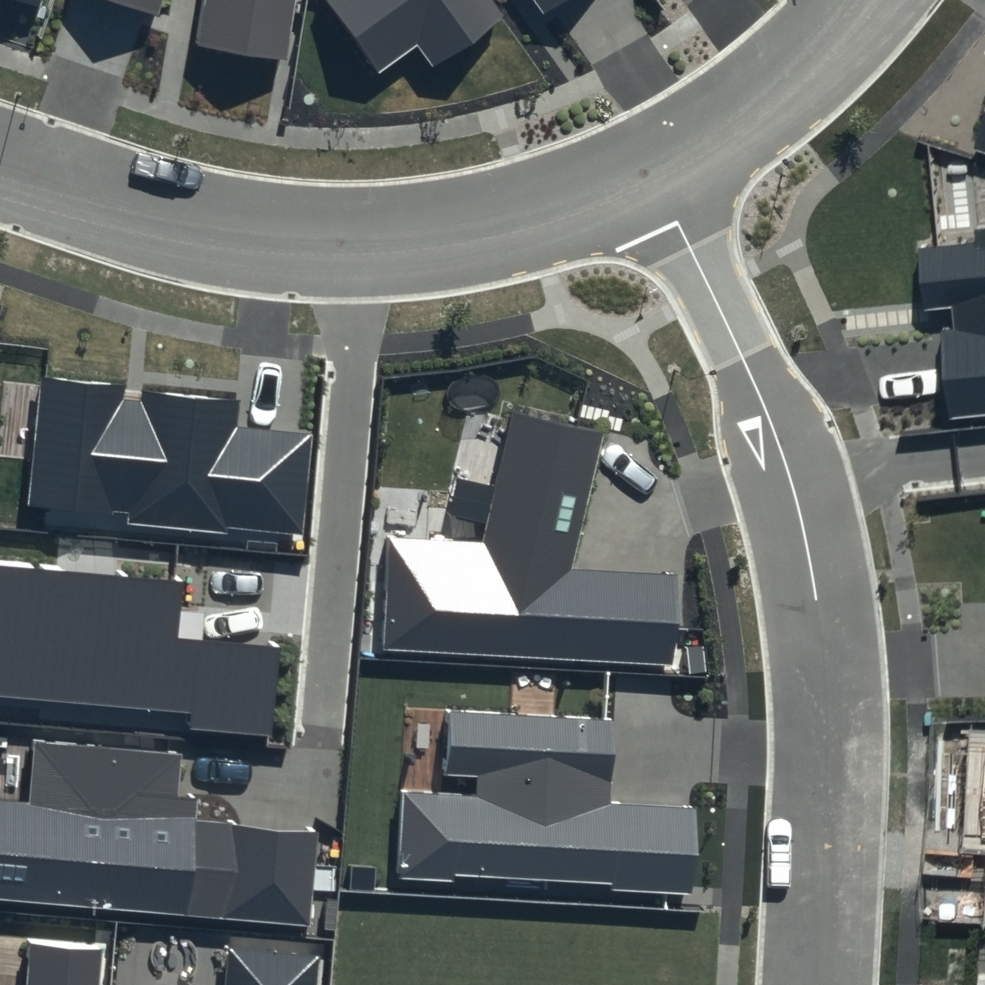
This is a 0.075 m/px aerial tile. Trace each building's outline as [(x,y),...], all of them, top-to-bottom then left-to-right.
[(155,12),(159,0),(123,0),(155,12)] [(198,46),(280,56),(290,0),(204,0),(198,46)] [(377,71),(414,44),(431,68),(504,17),(492,0),(327,0),(377,71)] [(545,16),(567,0),(533,0),(545,16)] [(974,144),(984,147),(984,108),(974,144)] [(918,249),(924,309),(953,306),(956,328),(942,330),(950,416),(984,412),(984,228),(972,229),(973,244),(918,249)] [(124,385),(44,376),(30,505),(128,515),(127,524),(228,535),(229,526),(301,534),(312,434),(236,426),(238,399),(141,389),(140,401),(123,399),(124,385)] [(384,535),(378,645),(668,665),(673,571),(570,564),(598,431),(509,411),(475,541),(384,535)] [(0,561),(0,695),(191,713),(190,731),(272,739),(281,644),(181,634),(187,579),(0,561)] [(615,719),(444,710),(441,776),(478,777),(477,795),(402,791),(397,877),(690,893),(694,810),(610,805),(615,719)] [(36,741),(30,804),(0,801),(0,895),(309,925),(318,829),(198,817),(200,796),(174,793),(178,755),(36,741)] [(99,949),(28,941),(23,984),(96,984),(99,949)] [(318,957),(227,949),(224,984),(316,984),(318,957)]
